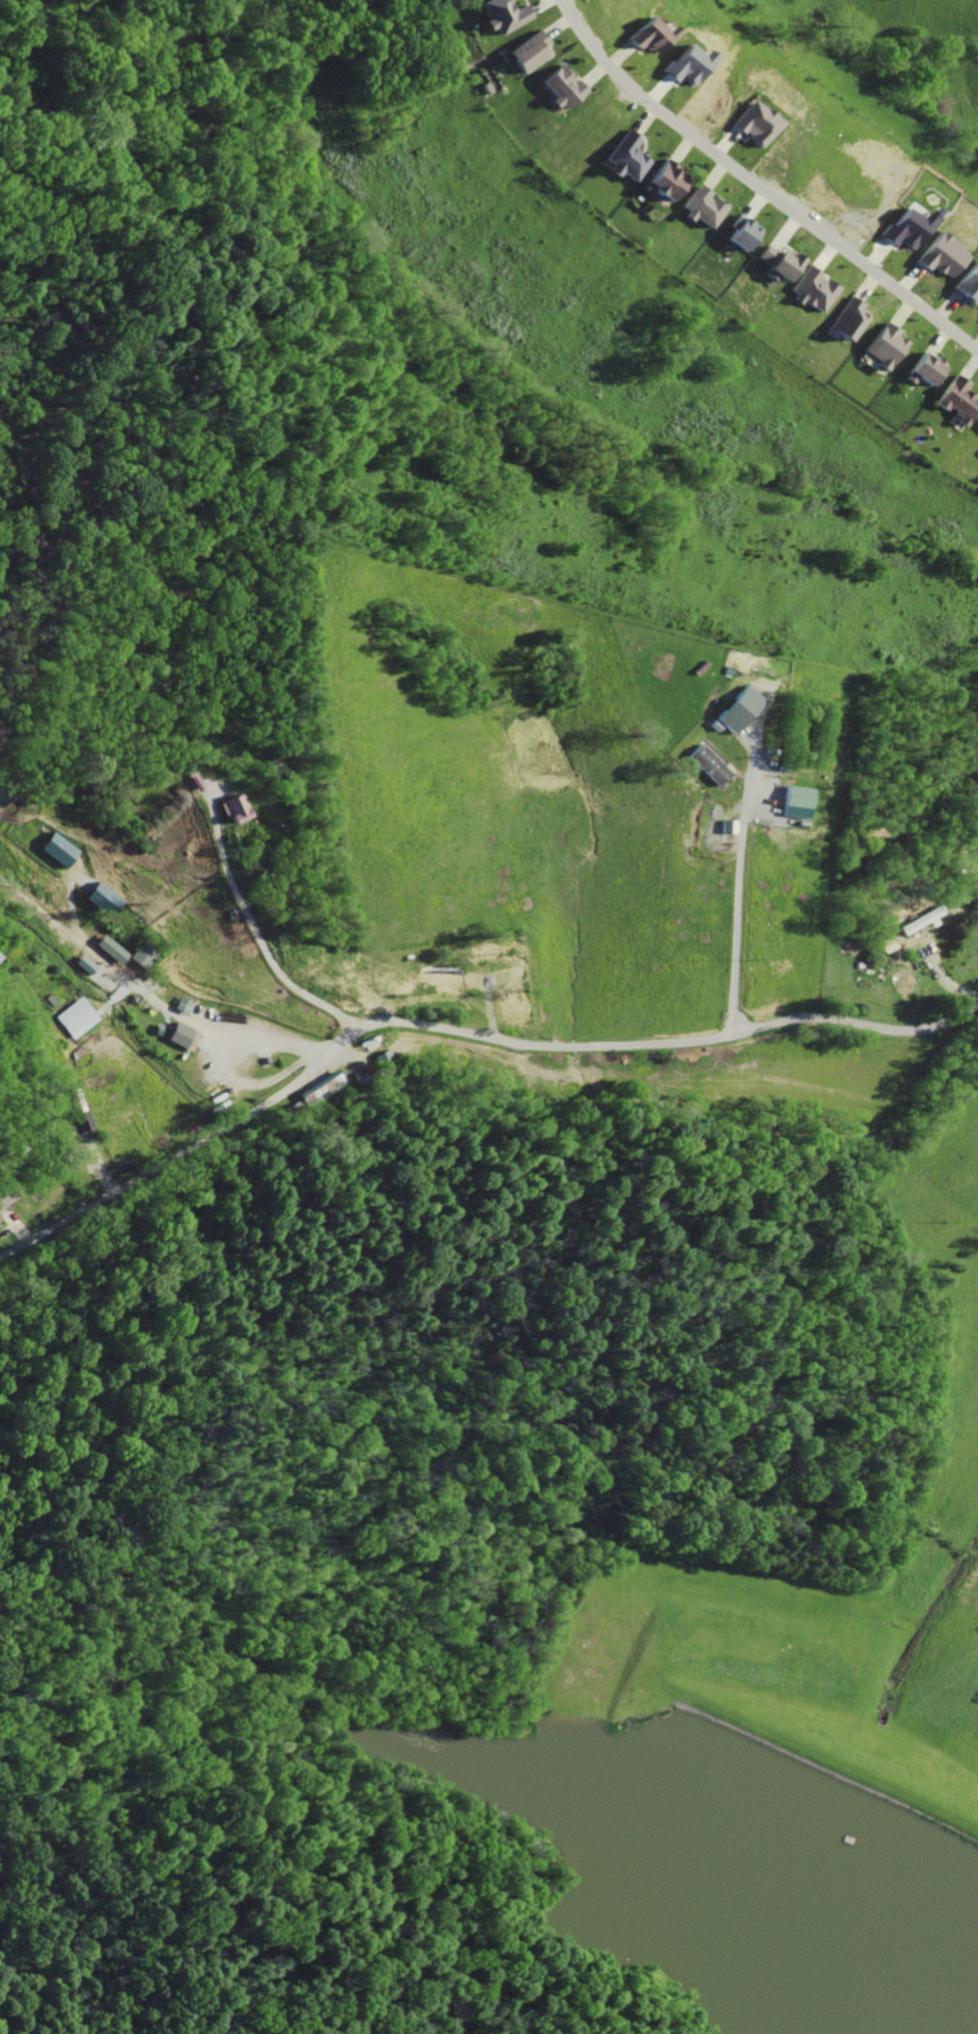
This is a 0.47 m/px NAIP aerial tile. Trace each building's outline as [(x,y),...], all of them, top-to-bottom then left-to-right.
[(479,5),(488,0),(505,0),(511,12),(523,6),(530,18),(494,36),(490,29),(484,32),(480,24),(487,20),(479,5)] [(651,55),(672,35),(666,29),(661,34),(648,20),(625,42),(634,50),(640,44),(651,55)] [(539,33),(545,42),(541,45),(548,55),(517,76),(504,56),(539,33)] [(670,83),(675,78),(685,87),(708,59),(698,51),(694,55),(682,45),(658,73),(670,83)] [(547,81),(563,66),(574,79),(578,76),(587,86),(562,110),(554,101),(561,95),(547,81)] [(759,148),(776,122),(745,102),(728,127),(759,148)] [(626,129),(605,157),(612,162),(609,165),(617,171),(620,167),(634,178),(648,159),(633,147),(639,139),(626,129)] [(686,183),(670,203),(659,194),(654,199),(648,194),(646,197),(639,191),(664,160),(674,168),(672,171),(686,183)] [(700,184),(685,204),(690,208),(686,213),(692,218),(695,213),(711,225),(727,204),(700,184)] [(878,238),(892,247),(895,243),(907,251),(928,220),(918,214),(915,218),(899,207),(878,238)] [(723,240),(742,254),(760,230),(741,216),(723,240)] [(911,263),(924,272),(927,268),(945,280),(961,254),(931,234),(911,263)] [(781,284),(798,261),(781,248),(777,254),(766,246),(756,259),(766,266),(763,271),(781,284)] [(972,263),(977,268),(977,304),(975,301),(972,304),(952,288),(972,263)] [(816,317),(837,289),(808,267),(787,295),(816,317)] [(865,315),(858,310),(861,305),(849,296),(825,330),(843,344),(865,315)] [(881,320),(862,345),(869,350),(866,355),(885,370),(908,340),(881,320)] [(942,366),(927,386),(916,378),(910,385),(901,378),(918,355),(928,362),(931,358),(942,366)] [(977,403),(960,427),(953,421),(956,418),(949,413),(951,410),(944,405),(941,410),(933,404),(954,376),(964,384),(960,390),(977,403)] [(759,701),(742,685),(711,717),(728,733),(759,701)] [(688,757),(717,787),(729,776),(700,746),(688,757)] [(808,790),(806,808),(782,805),(784,787),(808,790)] [(246,817),(236,793),(215,802),(225,826),(246,817)] [(37,851),(65,868),(77,849),(49,832),(37,851)] [(118,899),(95,880),(81,898),(103,916),(118,899)] [(935,925),(932,919),(940,915),(936,908),(896,926),(901,936),(927,924),(928,928),(935,925)] [(94,945),(119,966),(128,955),(102,934),(94,945)] [(95,967),(80,954),(72,964),(87,976),(95,967)] [(71,1040),(98,1022),(82,998),(55,1016),(71,1040)] [(189,1052),(198,1034),(173,1022),(164,1040),(189,1052)] [(340,1079),(335,1073),(302,1098),(307,1105),(340,1079)]
